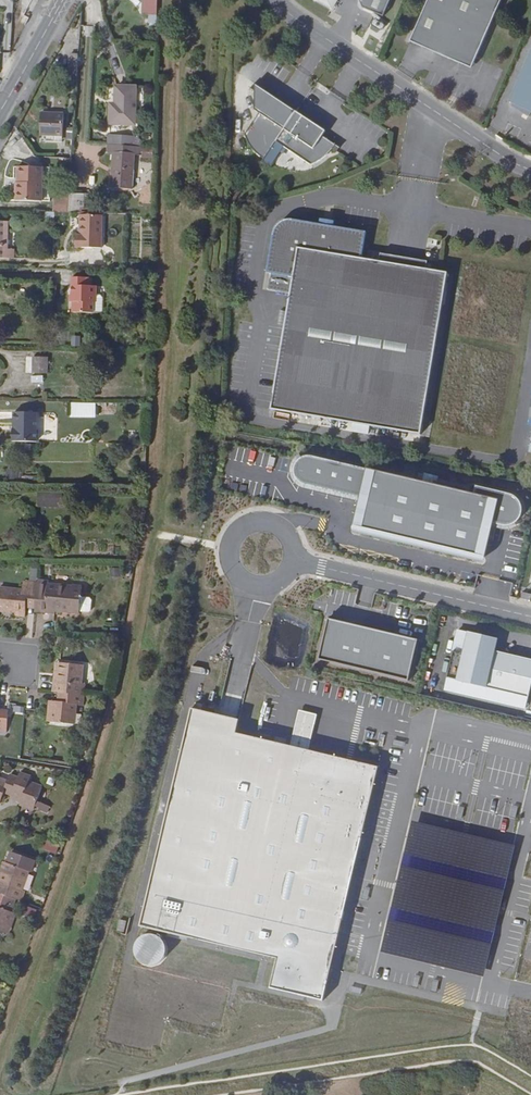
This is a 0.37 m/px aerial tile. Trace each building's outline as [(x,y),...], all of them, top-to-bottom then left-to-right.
[(331,11),(338,0),(312,0),(331,11)] [(363,4),(384,13),(389,0),(359,0),(363,4)] [(413,31),(461,56),(462,52),(464,50),(469,48),(472,47),(475,48),(479,49),(503,3),(498,0),(429,0),(413,31)] [(530,107),(530,43),(508,95),(513,98),(511,101),(528,112),(530,107)] [(473,62),(479,49),(475,48),(472,47),(469,48),(464,50),(462,52),(461,56),(473,62)] [(69,74),(77,75),(78,56),(70,56),(69,74)] [(288,104),(255,82),(255,88),(285,108),(288,104)] [(138,85),(117,83),(116,100),(112,100),(110,119),(136,121),(138,85)] [(276,138),(296,109),(288,104),(285,108),(255,88),(254,107),(259,110),(244,132),(244,133),(245,134),(245,136),(246,138),(247,139),(247,140),(248,141),(248,142),(249,143),(249,144),(250,145),(250,146),(251,147),(252,148),(252,149),(253,149),(254,150),(255,151),(256,152),(257,153),(258,153),(259,154),(260,155),(259,157),(262,159),(276,138)] [(41,109),(40,132),(63,133),(64,111),(41,109)] [(318,124),(296,109),(276,138),(306,158),(309,157),(312,155),(314,154),(317,152),(319,150),(321,149),(323,147),(325,144),(327,142),(329,140),(321,135),(314,130),(318,124)] [(318,124),(314,130),(321,135),(325,129),(318,124)] [(141,158),(153,158),(153,148),(141,148),(141,158)] [(135,150),(114,149),(112,184),(133,185),(135,150)] [(77,156),(76,173),(90,174),(91,156),(77,156)] [(42,166),(19,165),(19,181),(16,181),(16,198),(41,199),(42,166)] [(70,192),(68,212),(82,212),(83,192),(70,192)] [(100,249),(101,216),(80,215),(79,236),(75,236),(75,248),(100,249)] [(270,407),(351,422),(368,425),(419,434),(448,272),(428,268),(417,266),(401,263),(405,237),(373,230),(357,228),(294,216),(288,216),(284,217),(280,220),(276,225),(273,230),(272,240),(276,241),(272,268),(269,287),(290,291),(270,407)] [(8,259),(8,250),(3,250),(3,233),(6,233),(7,222),(0,222),(0,259),(8,259)] [(358,222),(357,228),(373,230),(374,225),(358,222)] [(267,267),(272,268),(276,241),(272,240),(267,267)] [(419,258),(417,266),(428,268),(429,259),(419,258)] [(75,312),(92,312),(92,302),(96,302),(96,294),(97,286),(93,286),(93,279),(73,279),(72,296),(71,296),(71,300),(75,300),(75,312)] [(102,294),(96,294),(96,302),(92,302),(92,312),(102,313),(102,294)] [(71,337),(71,347),(79,347),(80,337),(71,337)] [(56,372),(56,355),(41,356),(41,373),(56,372)] [(43,376),(31,376),(31,384),(43,384),(43,376)] [(70,403),(69,418),(96,418),(96,403),(70,403)] [(11,443),(36,444),(37,413),(12,412),(11,443)] [(368,425),(351,422),(350,431),(366,433),(368,425)] [(516,495),(476,486),(475,495),(367,469),(310,456),(303,459),(297,463),(295,474),(302,483),(361,498),(352,534),(485,562),(495,522),(509,525),(516,525),(521,518),(522,505),(516,495)] [(33,606),(33,608),(52,609),(52,611),(76,613),(77,597),(78,586),(70,585),(69,587),(46,585),(46,582),(35,581),(35,584),(33,606)] [(23,610),(24,605),(33,606),(35,584),(20,583),(19,591),(0,590),(0,613),(12,614),(12,619),(22,619),(23,610)] [(77,597),(76,611),(85,612),(88,609),(88,599),(86,597),(77,597)] [(417,640),(327,620),(319,662),(409,682),(417,640)] [(530,685),(530,660),(496,650),(498,639),(457,629),(441,692),(525,709),(530,685)] [(57,664),(55,693),(57,694),(82,696),(82,686),(78,685),(79,666),(57,664)] [(83,707),(83,696),(82,696),(57,694),(56,702),(52,702),(50,722),(72,725),(74,705),(78,705),(78,706),(83,707)] [(349,757),(234,729),(237,716),(190,705),(140,923),(275,955),(268,984),(322,999),(352,868),(376,764),(349,757)] [(299,708),(291,743),(310,747),(317,712),(299,708)] [(0,778),(0,797),(3,791),(20,798),(18,804),(31,808),(32,805),(36,807),(35,810),(44,813),(47,805),(34,799),(39,786),(26,781),(28,776),(18,772),(16,778),(8,774),(5,780),(0,778)] [(514,845),(411,821),(380,951),(482,976),(514,845)] [(57,852),(58,843),(44,841),(42,850),(57,852)] [(4,872),(25,879),(28,872),(30,873),(34,861),(13,854),(9,865),(7,865),(4,872)] [(25,879),(4,872),(0,884),(0,894),(14,900),(21,902),(25,892),(21,891),(25,879)] [(4,933),(11,913),(10,913),(14,900),(0,894),(0,932),(4,933)] [(15,915),(11,913),(4,933),(8,935),(15,915)]
